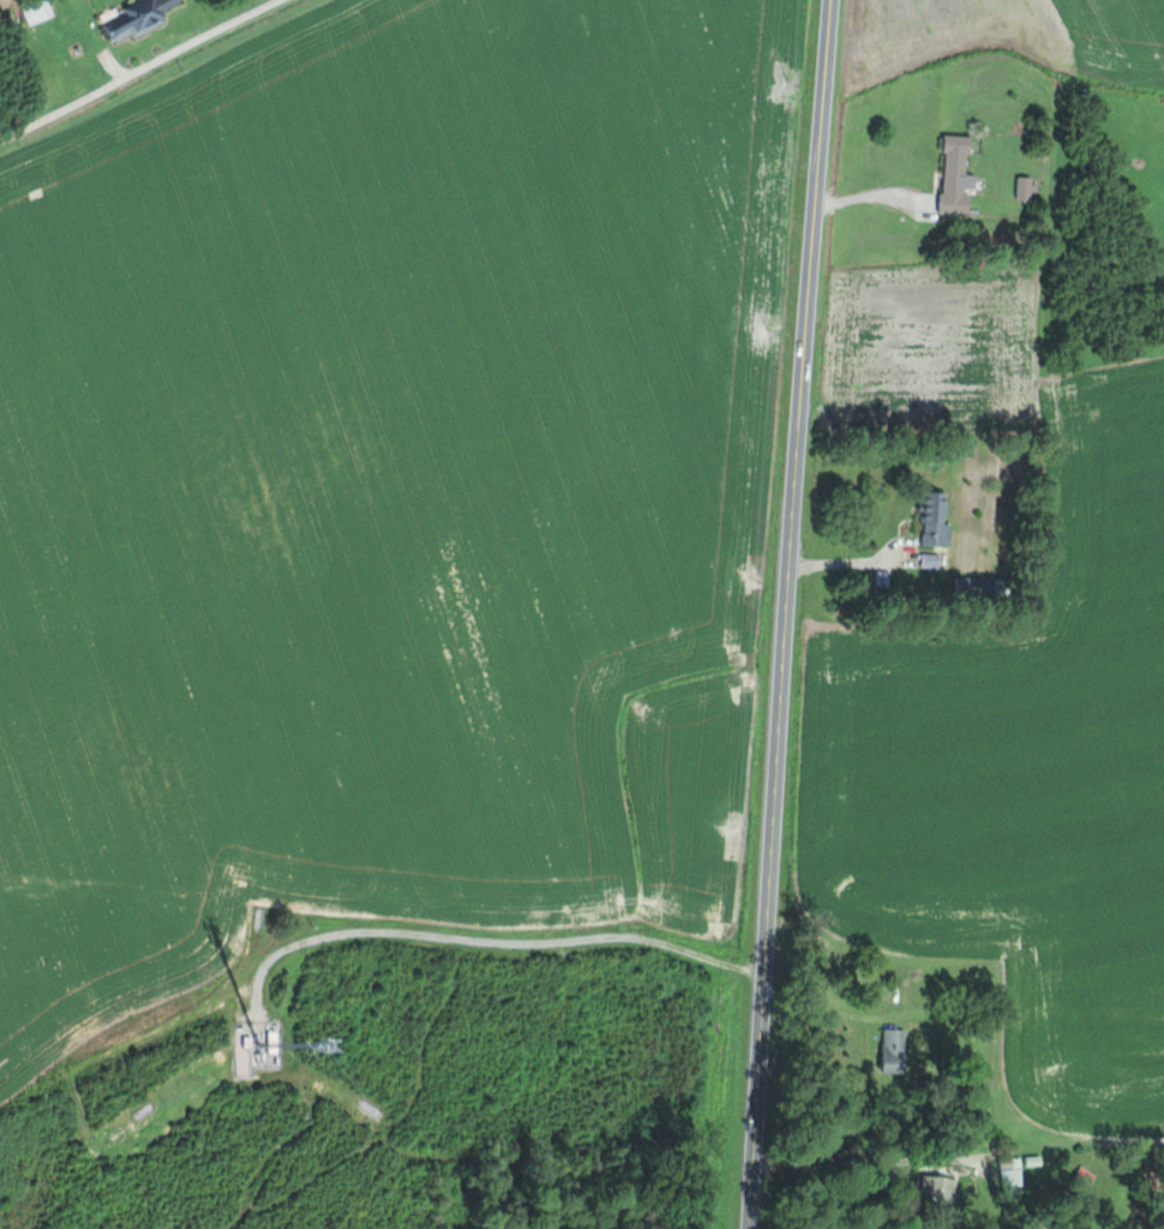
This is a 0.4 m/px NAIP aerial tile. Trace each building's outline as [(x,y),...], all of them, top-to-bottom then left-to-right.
[(184,0),(147,0),(105,23),(116,43),(187,5),(184,0)] [(53,1),(26,1),(26,21),(53,21),(53,1)] [(944,215),(974,216),(976,176),(971,176),(973,137),(948,135),(944,215)] [(1036,200),(1036,178),(1019,178),(1019,200),(1036,200)] [(952,493),(925,493),(925,546),(944,546),(944,534),(952,534),(952,493)] [(1011,597),(1011,578),(961,578),(961,597),(1011,597)] [(889,1029),(889,1071),(910,1071),(910,1029),(889,1029)] [(244,1068),(282,1068),(282,1037),(251,1037),(251,1047),(244,1047),(244,1068)] [(1025,1185),(1025,1158),(1004,1158),(1004,1185),(1025,1185)] [(961,1198),(960,1175),(924,1176),(924,1198),(961,1198)]
